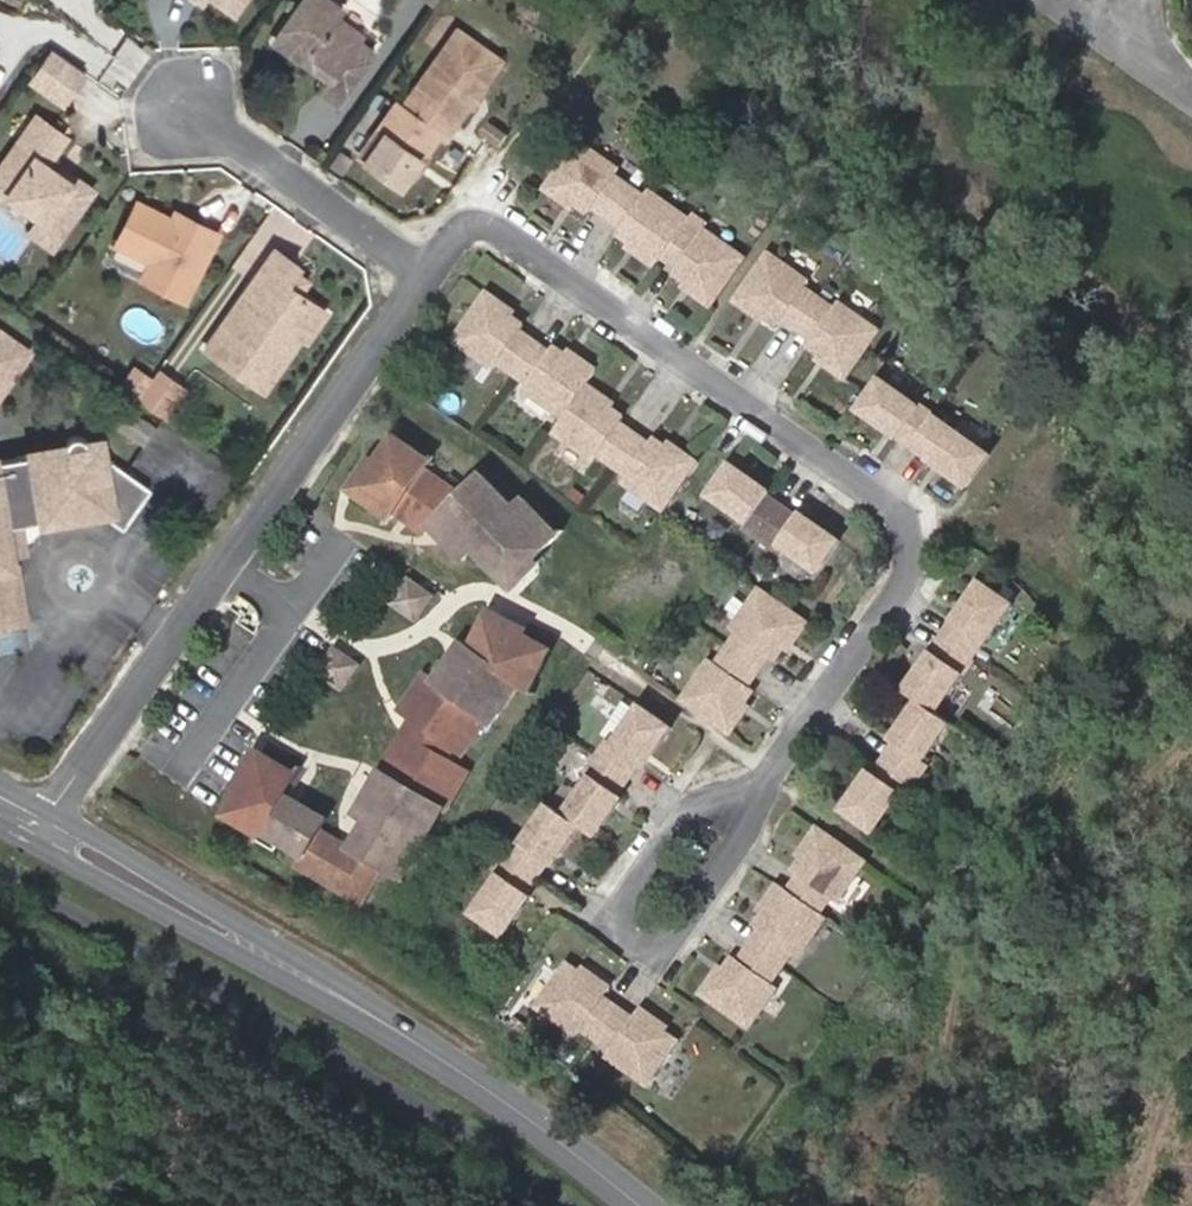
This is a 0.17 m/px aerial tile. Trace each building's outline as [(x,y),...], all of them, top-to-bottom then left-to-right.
[(231,12),(239,0),(214,0),(231,12)] [(328,78),(325,81),(316,94),(333,106),(370,53),(355,42),(359,36),(333,18),(338,10),(324,0),(299,0),(279,29),(308,50),(312,67),(328,78)] [(325,81),(328,78),(312,67),(308,50),(279,29),(269,42),(325,81)] [(455,30),(442,48),(454,57),(466,39),(455,30)] [(472,90),(478,88),(497,61),(466,39),(454,57),(442,48),(400,109),(438,136),(443,140),(468,104),(467,98),(472,90)] [(44,48),(24,78),(57,101),(78,71),(44,48)] [(467,98),(468,104),(474,108),(484,93),(478,88),(472,90),(467,98)] [(438,136),(400,109),(394,105),(358,158),(401,189),(412,173),(411,167),(416,160),(421,160),(438,136)] [(50,175),(40,168),(59,142),(47,133),(51,128),(32,114),(0,159),(0,174),(10,181),(1,192),(33,216),(22,232),(46,249),(87,192),(70,179),(66,186),(50,175)] [(482,129),(486,133),(500,142),(507,132),(489,119),(482,129)] [(51,128),(47,133),(59,142),(63,136),(51,128)] [(611,222),(633,189),(618,179),(622,173),(583,145),(549,193),(563,203),(567,198),(581,208),(593,216),(596,211),(611,222)] [(411,167),(412,173),(418,177),(427,163),(421,160),(416,160),(411,167)] [(54,168),(50,175),(66,186),(70,179),(54,168)] [(1,192),(10,181),(0,174),(0,194),(1,192)] [(633,189),(611,222),(622,230),(620,234),(630,242),(645,252),(642,257),(659,269),(665,262),(667,258),(688,227),(692,221),(652,193),(648,200),(633,189)] [(567,198),(563,203),(578,214),(581,208),(567,198)] [(181,220),(178,226),(166,221),(129,204),(108,252),(140,266),(150,270),(145,282),(180,298),(209,232),(181,220)] [(166,221),(178,226),(181,220),(168,214),(166,221)] [(688,227),(667,258),(665,262),(679,271),(677,274),(691,284),(702,292),(698,296),(714,307),(722,296),(747,259),(707,231),(702,237),(688,227)] [(630,242),(627,247),(642,257),(645,252),(630,242)] [(269,339),(295,334),(302,339),(321,311),(282,284),(296,264),(271,246),(203,346),(244,374),(269,339)] [(759,309),(773,319),(775,320),(805,277),(774,255),(740,303),(755,314),(759,309)] [(135,278),(145,282),(150,270),(140,266),(135,278)] [(802,331),(825,299),(810,289),(814,283),(805,277),(775,320),(784,327),(788,321),(802,331)] [(691,284),(688,289),(698,296),(702,292),(691,284)] [(520,324),(506,314),(509,309),(492,297),(459,346),(501,375),(506,369),(522,380),(545,348),(528,337),(531,332),(520,324)] [(836,362),(833,367),(850,379),(884,331),(844,303),(839,310),(825,299),(802,331),(814,340),(811,345),(822,352),(836,362)] [(509,309),(506,314),(520,324),(524,319),(509,309)] [(759,309),(755,314),(770,324),(773,319),(759,309)] [(269,339),(244,374),(260,385),(295,334),(269,339)] [(15,361),(4,352),(9,344),(0,338),(0,382),(15,361)] [(9,344),(4,352),(15,361),(21,353),(9,344)] [(584,368),(569,358),(558,350),(555,355),(545,348),(522,380),(535,389),(531,396),(570,423),(595,386),(603,375),(587,363),(584,368)] [(822,352),(819,357),(833,367),(836,362),(822,352)] [(572,353),(569,358),(584,368),(587,363),(572,353)] [(148,380),(130,368),(116,388),(134,400),(148,380)] [(180,389),(154,371),(148,380),(134,400),(161,419),(180,389)] [(922,450),(943,419),(888,381),(867,412),(886,425),(889,421),(900,428),(897,432),(922,450)] [(621,411),(606,401),(610,396),(595,386),(570,423),(561,435),(601,462),(606,456),(622,467),(645,435),(628,424),(632,419),(621,411)] [(610,396),(606,401),(621,411),(624,407),(610,396)] [(999,457),(943,419),(922,450),(938,461),(941,457),(952,464),(949,469),(977,488),(999,457)] [(897,432),(900,428),(889,421),(886,425),(897,432)] [(428,458),(392,432),(358,482),(372,491),(365,502),(386,517),(394,504),(422,532),(427,526),(433,533),(442,523),(469,550),(470,549),(481,538),(494,553),(484,563),(504,584),(555,534),(520,498),(511,507),(478,473),(458,491),(422,466),(428,458)] [(89,507),(114,525),(142,486),(94,452),(80,454),(76,437),(71,434),(65,434),(59,437),(58,442),(59,447),(0,457),(0,523),(89,507)] [(669,445),(659,438),(655,443),(645,435),(622,467),(635,477),(631,482),(672,511),(702,467),(684,455),(687,450),(673,440),(669,445)] [(687,450),(684,455),(702,467),(705,463),(687,450)] [(949,469),(952,464),(941,457),(938,461),(949,469)] [(762,485),(766,480),(742,464),(718,497),(757,526),(753,531),(768,542),(793,507),(777,495),(762,485)] [(777,495),(781,491),(766,480),(762,485),(777,495)] [(372,491),(358,482),(350,492),(365,502),(372,491)] [(793,507),(768,542),(785,553),(789,547),(828,574),(851,540),(826,522),(823,527),(808,517),(793,507)] [(823,527),(826,522),(812,512),(808,517),(823,527)] [(442,523),(433,533),(460,559),(469,550),(442,523)] [(2,555),(18,552),(14,527),(0,530),(0,539),(2,555)] [(481,538),(470,549),(484,563),(494,553),(481,538)] [(9,596),(2,555),(0,539),(0,598),(9,596)] [(428,594),(406,579),(391,601),(413,617),(428,594)] [(953,637),(983,658),(1022,603),(992,582),(972,609),(976,612),(968,623),(964,620),(953,637)] [(801,638),(805,641),(817,624),(769,590),(741,630),(748,635),(736,652),(737,652),(769,674),(778,660),(783,663),(791,652),(801,638)] [(13,619),(9,596),(0,598),(0,622),(13,619)] [(972,609),(964,620),(968,623),(976,612),(972,609)] [(421,673),(395,709),(449,747),(474,712),(483,719),(488,723),(516,684),(527,689),(540,664),(528,658),(536,642),(483,615),(467,647),(458,641),(452,649),(461,656),(439,686),(430,680),(421,673)] [(924,698),(945,713),(983,658),(953,637),(941,653),(945,656),(938,666),(933,663),(914,691),(924,698)] [(801,638),(791,652),(795,656),(805,641),(801,638)] [(548,648),(536,642),(528,658),(540,664),(548,648)] [(452,649),(430,680),(439,686),(461,656),(452,649)] [(353,665),(331,650),(316,672),(338,687),(353,665)] [(769,674),(737,652),(736,652),(725,667),(719,663),(692,702),(715,719),(740,736),(752,719),(747,715),(757,701),(764,691),(759,687),(769,674)] [(941,653),(933,663),(938,666),(945,656),(941,653)] [(911,726),(901,741),(889,757),(925,783),(937,765),(931,760),(958,722),(945,713),(924,698),(906,723),(911,726)] [(757,701),(747,715),(752,719),(762,705),(757,701)] [(640,704),(614,742),(607,738),(596,755),(631,779),(642,764),(652,749),(657,753),(674,728),(640,704)] [(474,712),(449,747),(458,753),(483,719),(474,712)] [(906,723),(896,737),(901,741),(911,726),(906,723)] [(294,773),(257,752),(221,815),(257,835),(259,832),(300,855),(294,865),(356,901),(376,866),(399,879),(440,807),(433,803),(455,766),(398,733),(371,778),(383,785),(363,819),(374,825),(369,836),(358,829),(347,847),(316,829),(323,817),(282,794),(294,773)] [(652,749),(642,764),(647,767),(657,753),(652,749)] [(631,779),(596,755),(585,770),(592,774),(564,814),(584,827),(598,837),(615,813),(611,809),(620,795),(631,779)] [(869,786),(864,783),(847,807),(881,830),(908,792),(915,796),(925,783),(889,757),(879,772),(869,786)] [(464,771),(455,766),(433,803),(440,807),(443,809),(464,771)] [(875,769),(864,783),(869,786),(879,772),(875,769)] [(383,785),(371,778),(352,812),(363,819),(383,785)] [(620,795),(611,809),(615,813),(625,798),(620,795)] [(584,827),(564,814),(549,804),(523,842),(517,838),(505,855),(540,881),(552,863),(562,849),(567,852),(584,827)] [(374,825),(363,819),(358,829),(369,836),(374,825)] [(859,852),(826,829),(815,845),(820,848),(812,859),(801,873),(805,875),(795,889),(829,913),(839,900),(845,904),(874,863),(859,852)] [(807,855),(812,859),(820,848),(815,845),(807,855)] [(562,849),(552,863),(557,867),(567,852),(562,849)] [(540,881),(505,855),(495,870),(501,874),(474,914),(508,937),(525,913),(520,909),(530,895),(540,881)] [(780,905),(770,919),(762,930),(767,933),(757,946),(789,970),(801,954),(807,958),(835,918),(829,913),(795,889),(787,884),(775,901),(780,905)] [(530,895),(520,909),(525,913),(535,898),(530,895)] [(775,901),(765,916),(770,919),(780,905),(775,901)] [(725,982),(720,979),(708,996),(756,1030),(784,990),(778,985),(789,970),(757,946),(748,959),(744,956),(735,968),(725,982)] [(598,982),(583,971),(573,964),(540,1011),(582,1040),(586,1034),(600,1044),(625,1009),(611,998),(618,989),(601,977),(598,982)] [(731,964),(720,979),(725,982),(735,968),(731,964)] [(598,982),(601,977),(586,966),(583,971),(598,982)] [(625,1009),(600,1044),(613,1053),(608,1059),(649,1088),(682,1042),(674,1036),(660,1026),(663,1021),(647,1009),(640,1019),(625,1009)] [(660,1026),(674,1036),(678,1031),(663,1021),(660,1026)]
